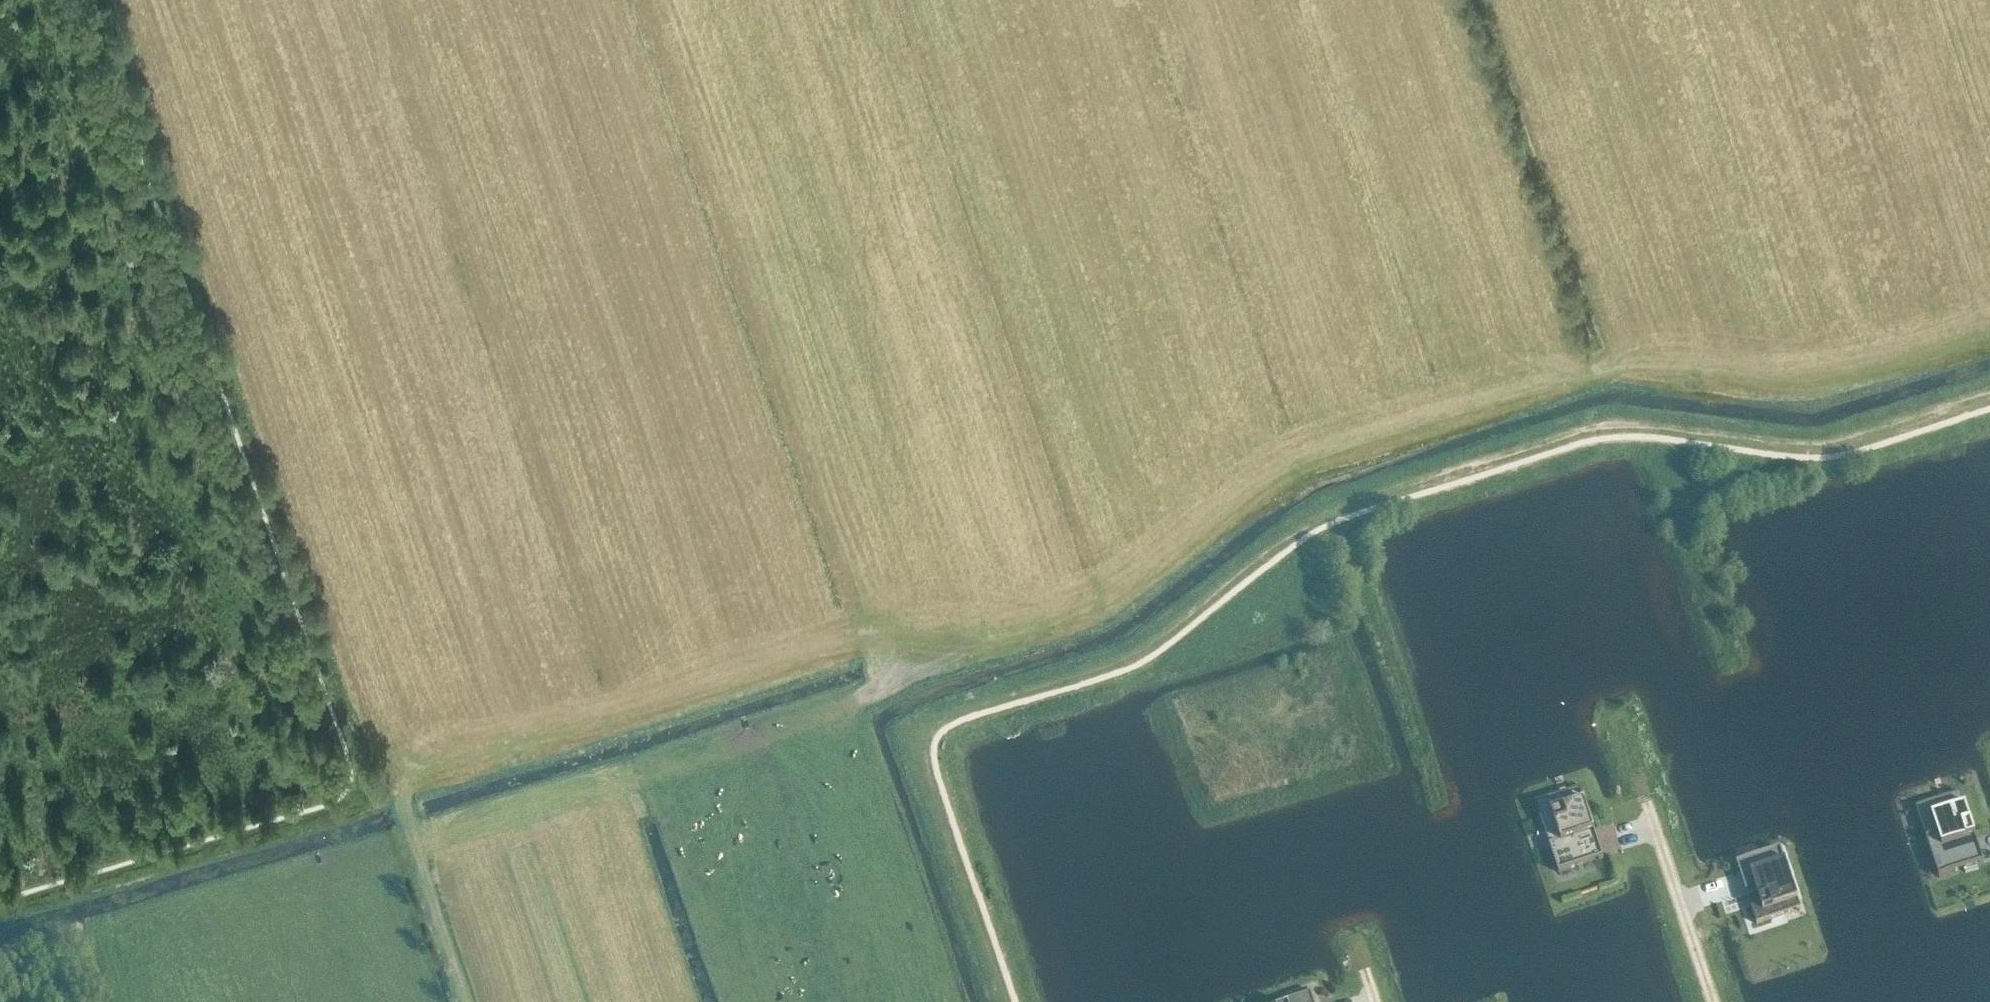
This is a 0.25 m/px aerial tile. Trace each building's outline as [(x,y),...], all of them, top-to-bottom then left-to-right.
[(1554,799),(1536,806),(1545,833),(1556,829),(1561,844),(1550,848),(1559,875),(1578,869),(1573,856),(1597,848),(1587,819),(1590,818),(1581,790),(1579,791),(1582,799),(1557,808),(1554,799)] [(1935,804),(1916,810),(1925,837),(1937,834),(1942,848),(1930,852),(1939,880),(1958,873),(1954,860),(1977,852),(1967,824),(1970,823),(1964,804),(1938,812),(1935,804)] [(1769,870),(1744,878),(1756,912),(1753,913),(1757,926),(1772,921),(1771,920),(1786,915),(1783,907),(1798,902),(1781,851),(1764,856),(1769,870)] [(1955,888),(1943,892),(1948,907),(1959,903),(1955,888)]
